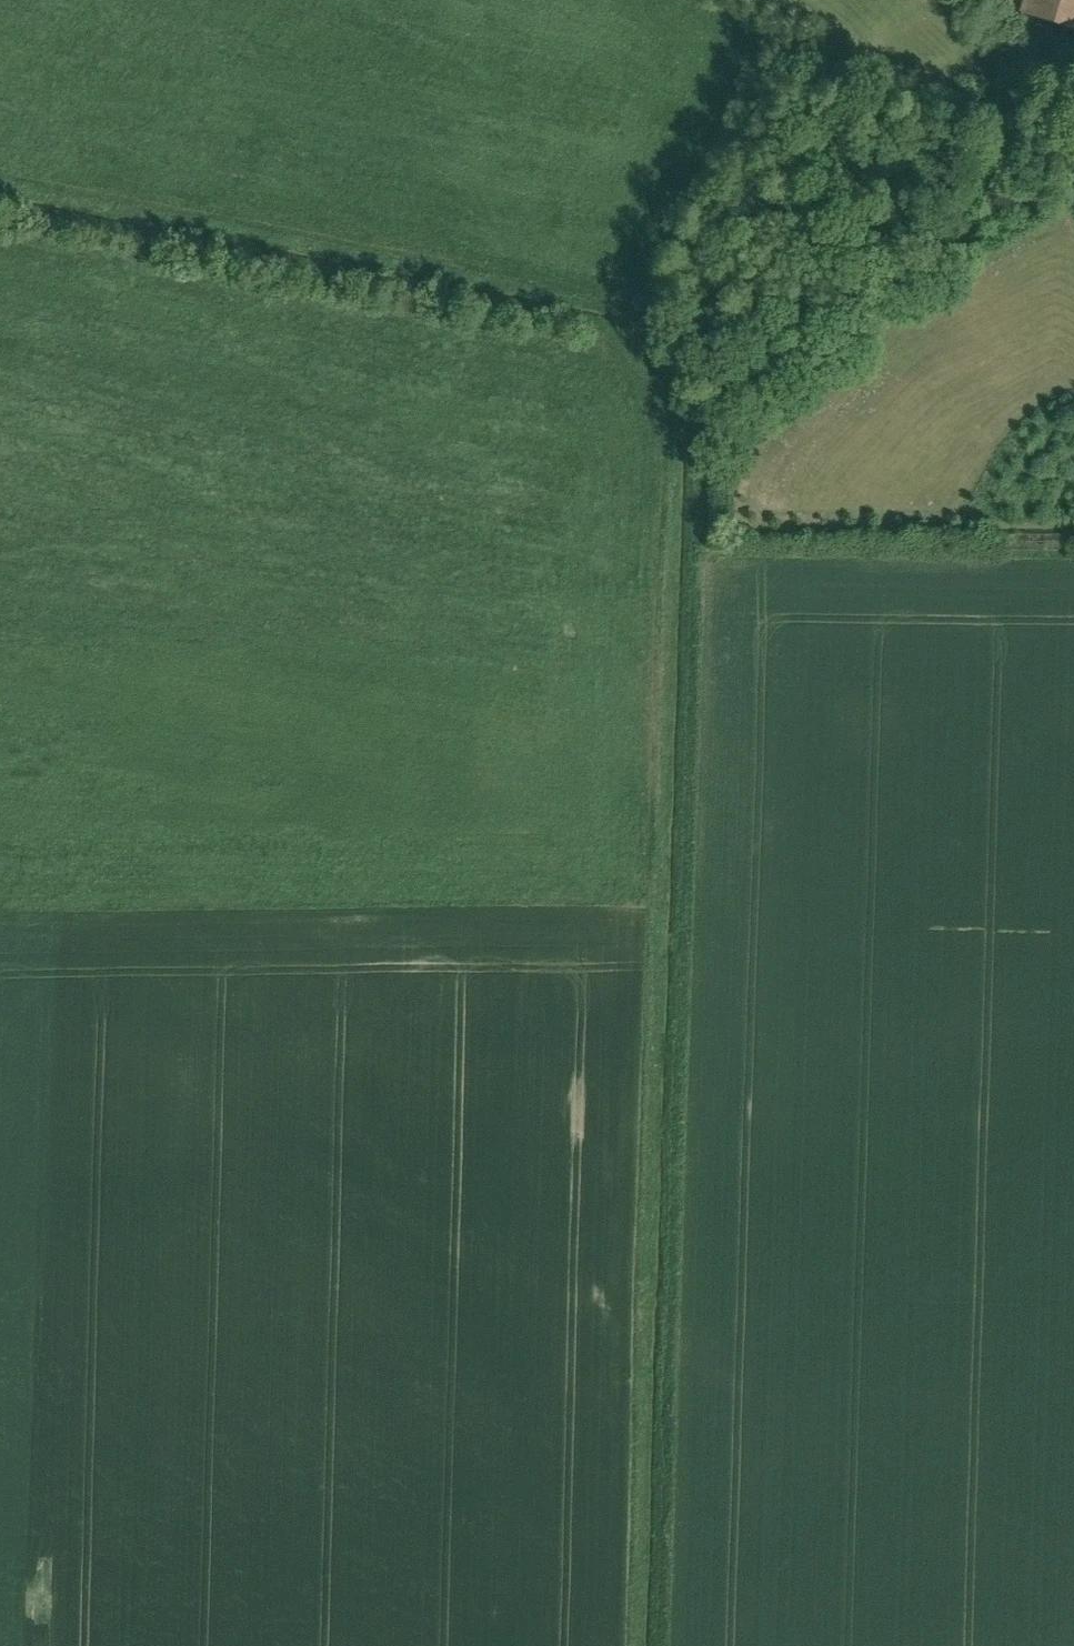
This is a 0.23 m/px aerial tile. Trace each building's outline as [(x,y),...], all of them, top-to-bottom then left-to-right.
[(1020,11),(1073,30),(1073,0),(1024,0),(1020,11)]
